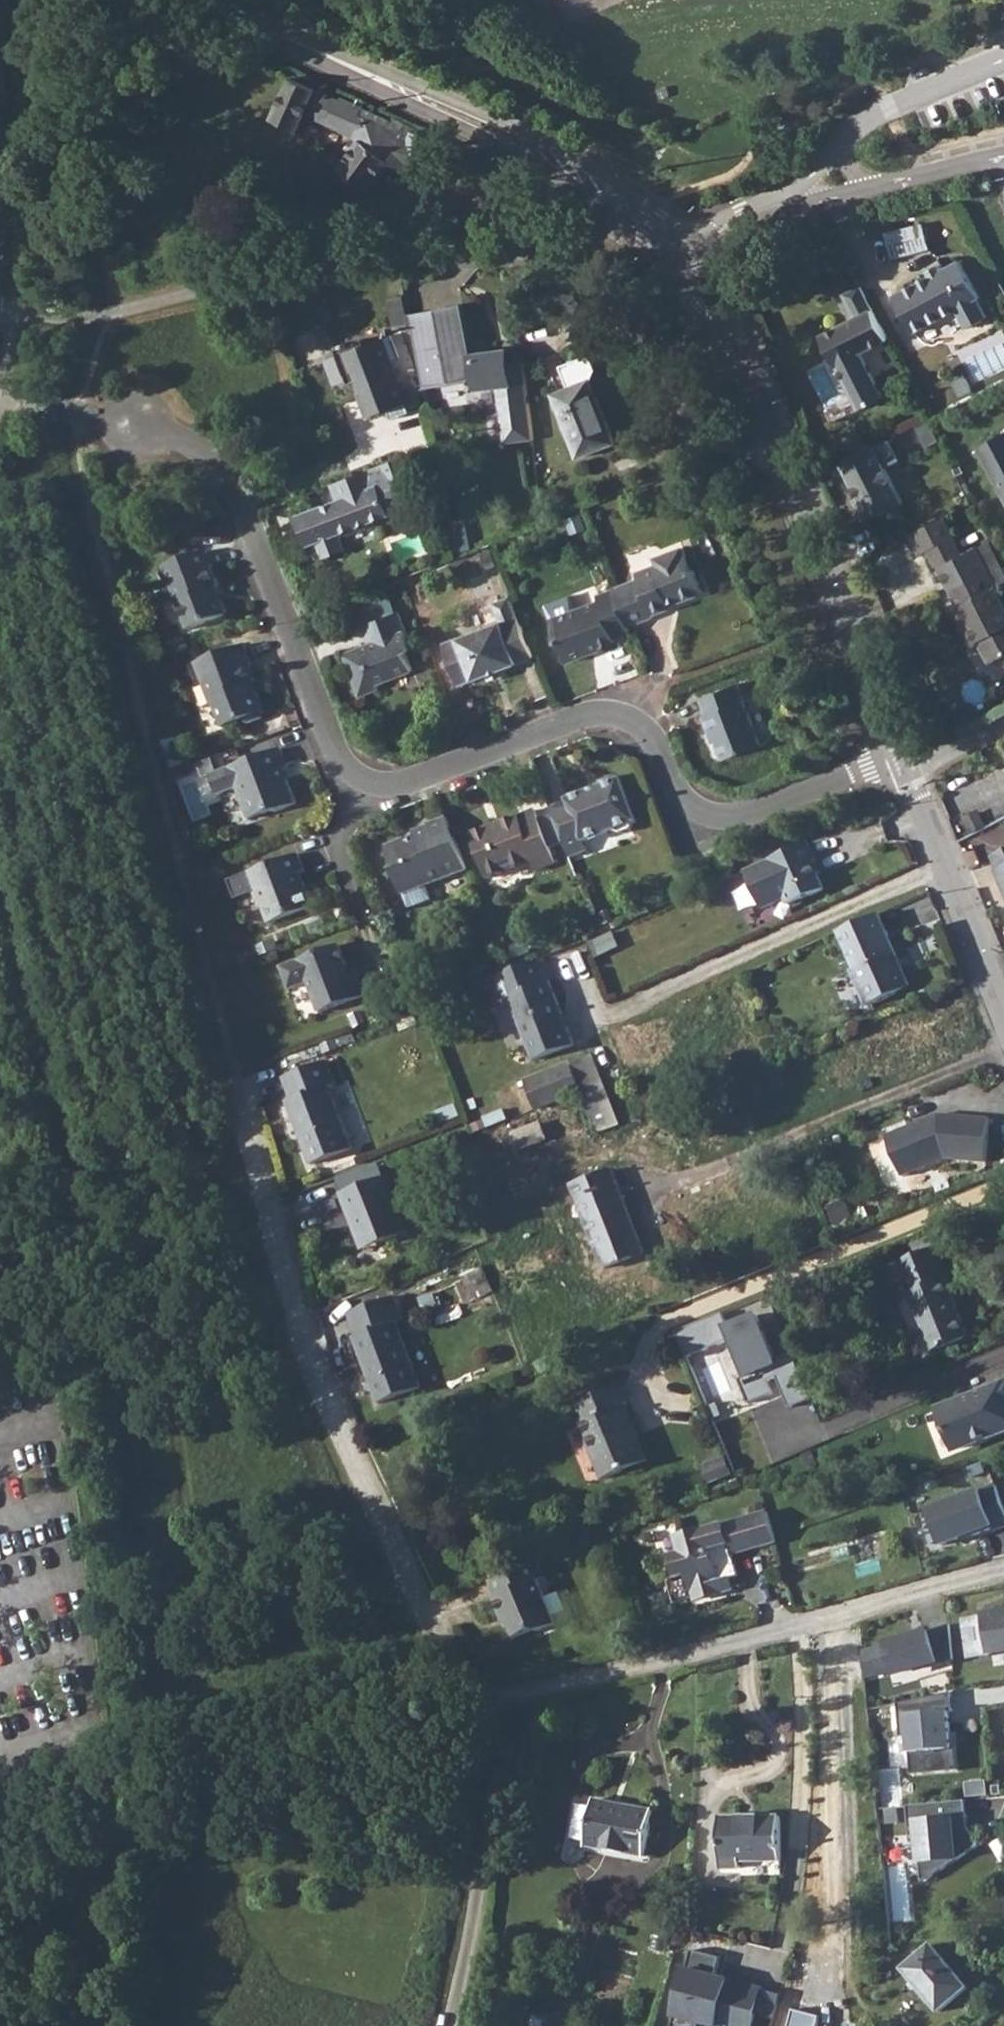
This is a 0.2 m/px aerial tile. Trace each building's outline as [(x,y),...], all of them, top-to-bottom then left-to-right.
[(421,161),(428,135),(413,129),(415,127),(394,115),(393,118),(388,127),(360,115),(363,106),(341,98),(340,100),(291,78),(273,119),(298,130),(305,113),(343,131),(354,135),(357,142),(338,168),(365,191),(386,164),(400,169),(403,161),(412,164),(421,161)] [(657,91),(661,100),(671,95),(667,87),(657,91)] [(924,221),(886,231),(893,257),(931,248),(924,221)] [(931,277),(895,296),(915,333),(958,310),(968,329),(988,318),(978,299),(981,298),(961,260),(943,271),(931,277)] [(890,340),(863,287),(845,296),(856,319),(820,336),(836,366),(838,365),(860,410),(883,398),(862,355),(890,340)] [(462,302),(409,312),(423,387),(476,376),(496,382),(503,442),(533,438),(523,359),(508,361),(501,362),(499,348),(472,352),(462,302)] [(360,336),(332,346),(346,383),(358,378),(362,388),(360,389),(370,414),(388,408),(392,416),(409,411),(381,335),(362,341),(360,336)] [(591,399),(584,381),(552,393),(577,456),(616,441),(598,396),(591,399)] [(977,448),(1003,499),(1003,434),(977,448)] [(842,458),(866,519),(906,503),(891,464),(901,460),(893,439),(842,458)] [(339,499),(303,512),(311,531),(305,534),(309,545),(319,541),(325,558),(347,549),(340,532),(392,513),(391,512),(411,504),(404,486),(414,482),(404,454),(354,474),(332,482),(339,499)] [(946,519),(918,534),(929,554),(957,538),(946,519)] [(639,576),(614,585),(615,588),(628,623),(654,614),(653,610),(673,604),(672,601),(705,588),(696,566),(692,567),(683,544),(656,554),(657,561),(637,569),(639,576)] [(204,549),(161,565),(182,630),(221,615),(213,587),(215,586),(210,572),(211,569),(204,549)] [(941,570),(978,643),(980,642),(990,662),(1003,655),(1003,602),(978,550),(967,556),(941,570)] [(628,623),(615,588),(597,594),(600,600),(539,621),(556,665),(578,657),(577,655),(615,642),(614,637),(631,631),(628,623)] [(459,683),(490,671),(504,666),(534,655),(510,594),(496,599),(502,618),(444,641),(459,683)] [(370,641),(343,652),(359,694),(379,686),(377,681),(390,675),(412,667),(405,648),(411,646),(397,607),(364,621),(370,641)] [(245,643),(196,661),(211,701),(214,700),(223,723),(243,716),(251,721),(261,717),(265,707),(255,679),(259,678),(245,643)] [(702,715),(709,732),(713,730),(718,742),(725,758),(761,743),(738,682),(700,697),(706,713),(702,715)] [(239,785),(251,815),(273,807),(276,811),(298,803),(283,764),(288,762),(282,747),(232,766),(212,774),(220,792),(239,785)] [(569,801),(552,807),(571,858),(589,852),(585,840),(614,829),(621,831),(633,827),(635,821),(638,819),(623,779),(615,776),(603,781),(601,786),(568,799),(569,801)] [(532,809),(473,833),(490,878),(528,862),(532,873),(554,863),(532,809)] [(470,871),(449,816),(431,823),(432,825),(416,832),(416,835),(389,845),(399,871),(396,877),(404,896),(470,871)] [(807,842),(745,869),(762,907),(785,897),(788,904),(824,888),(817,873),(812,863),(816,861),(807,842)] [(993,853),(1003,879),(1003,848),(993,853)] [(297,854),(244,874),(257,910),(261,909),(267,925),(313,909),(300,874),(305,872),(297,854)] [(879,913),(840,930),(850,954),(890,937),(879,913)] [(890,937),(850,954),(857,969),(854,971),(869,1006),(905,990),(893,962),(900,958),(890,937)] [(338,946),(272,970),(281,993),(300,986),(311,1015),(365,994),(357,973),(349,976),(338,946)] [(507,971),(491,977),(501,1002),(511,998),(535,1059),(579,1043),(554,978),(549,979),(541,958),(507,971)] [(592,1055),(571,1063),(582,1091),(603,1083),(592,1055)] [(327,1060),(281,1077),(290,1102),(285,1104),(309,1166),(353,1149),(329,1086),(336,1083),(327,1060)] [(571,1063),(525,1080),(534,1109),(582,1091),(571,1063)] [(603,1083),(582,1091),(598,1134),(619,1126),(603,1083)] [(886,1136),(903,1177),(946,1159),(987,1162),(990,1118),(939,1115),(886,1136)] [(551,1119),(512,1134),(518,1149),(556,1135),(551,1119)] [(570,1185),(594,1249),(636,1232),(612,1169),(570,1185)] [(385,1178),(341,1195),(357,1237),(371,1232),(378,1234),(381,1244),(406,1234),(385,1178)] [(636,1232),(594,1249),(603,1270),(644,1254),(636,1232)] [(901,1281),(906,1293),(930,1351),(968,1336),(944,1278),(949,1276),(943,1261),(918,1270),(912,1256),(882,1268),(889,1285),(901,1281)] [(437,1280),(446,1307),(458,1303),(449,1276),(437,1280)] [(352,1342),(353,1344),(394,1328),(400,1326),(391,1301),(347,1317),(356,1340),(352,1342)] [(458,1303),(446,1307),(452,1325),(465,1321),(458,1303)] [(394,1328),(353,1344),(362,1368),(403,1352),(394,1328)] [(403,1352),(362,1368),(368,1387),(409,1371),(403,1352)] [(409,1371),(368,1387),(375,1406),(416,1390),(409,1371)] [(939,1406),(949,1431),(952,1430),(958,1445),(989,1433),(989,1435),(1000,1431),(993,1411),(1003,1407),(1003,1378),(977,1389),(978,1391),(939,1406)] [(576,1403),(584,1421),(596,1452),(591,1454),(602,1479),(647,1461),(625,1406),(628,1405),(620,1385),(576,1403)] [(993,1411),(1000,1431),(1003,1429),(1003,1407),(993,1411)] [(944,1545),(997,1526),(998,1529),(1003,1528),(1003,1498),(998,1482),(929,1508),(944,1545)] [(767,1508),(750,1513),(759,1543),(776,1538),(767,1508)] [(723,1521),(677,1535),(681,1551),(671,1554),(677,1574),(688,1572),(689,1575),(734,1557),(732,1551),(723,1521)] [(734,1557),(689,1575),(695,1598),(723,1589),(723,1587),(733,1584),(730,1575),(739,1573),(734,1557)] [(538,1560),(489,1580),(495,1596),(491,1598),(499,1617),(503,1617),(512,1637),(533,1629),(539,1630),(555,1625),(537,1580),(544,1578),(538,1560)] [(963,1615),(969,1657),(1003,1650),(1003,1608),(963,1615)] [(896,1675),(942,1662),(932,1627),(864,1647),(867,1677),(894,1669),(896,1675)] [(950,1704),(906,1707),(913,1775),(958,1771),(955,1746),(953,1746),(950,1704)] [(994,1745),(982,1747),(983,1759),(995,1758),(994,1745)] [(593,1805),(586,1804),(579,1802),(572,1836),(587,1838),(585,1846),(644,1856),(653,1812),(594,1800),(593,1805)] [(955,1810),(916,1814),(920,1859),(960,1853),(955,1810)] [(781,1817),(720,1818),(720,1869),(741,1869),(741,1862),(781,1861),(781,1817)] [(904,1969),(939,2011),(967,1988),(932,1945),(904,1969)] [(685,1960),(672,2012),(725,2025),(752,2025),(764,1984),(731,1976),(731,1972),(685,1960)]
